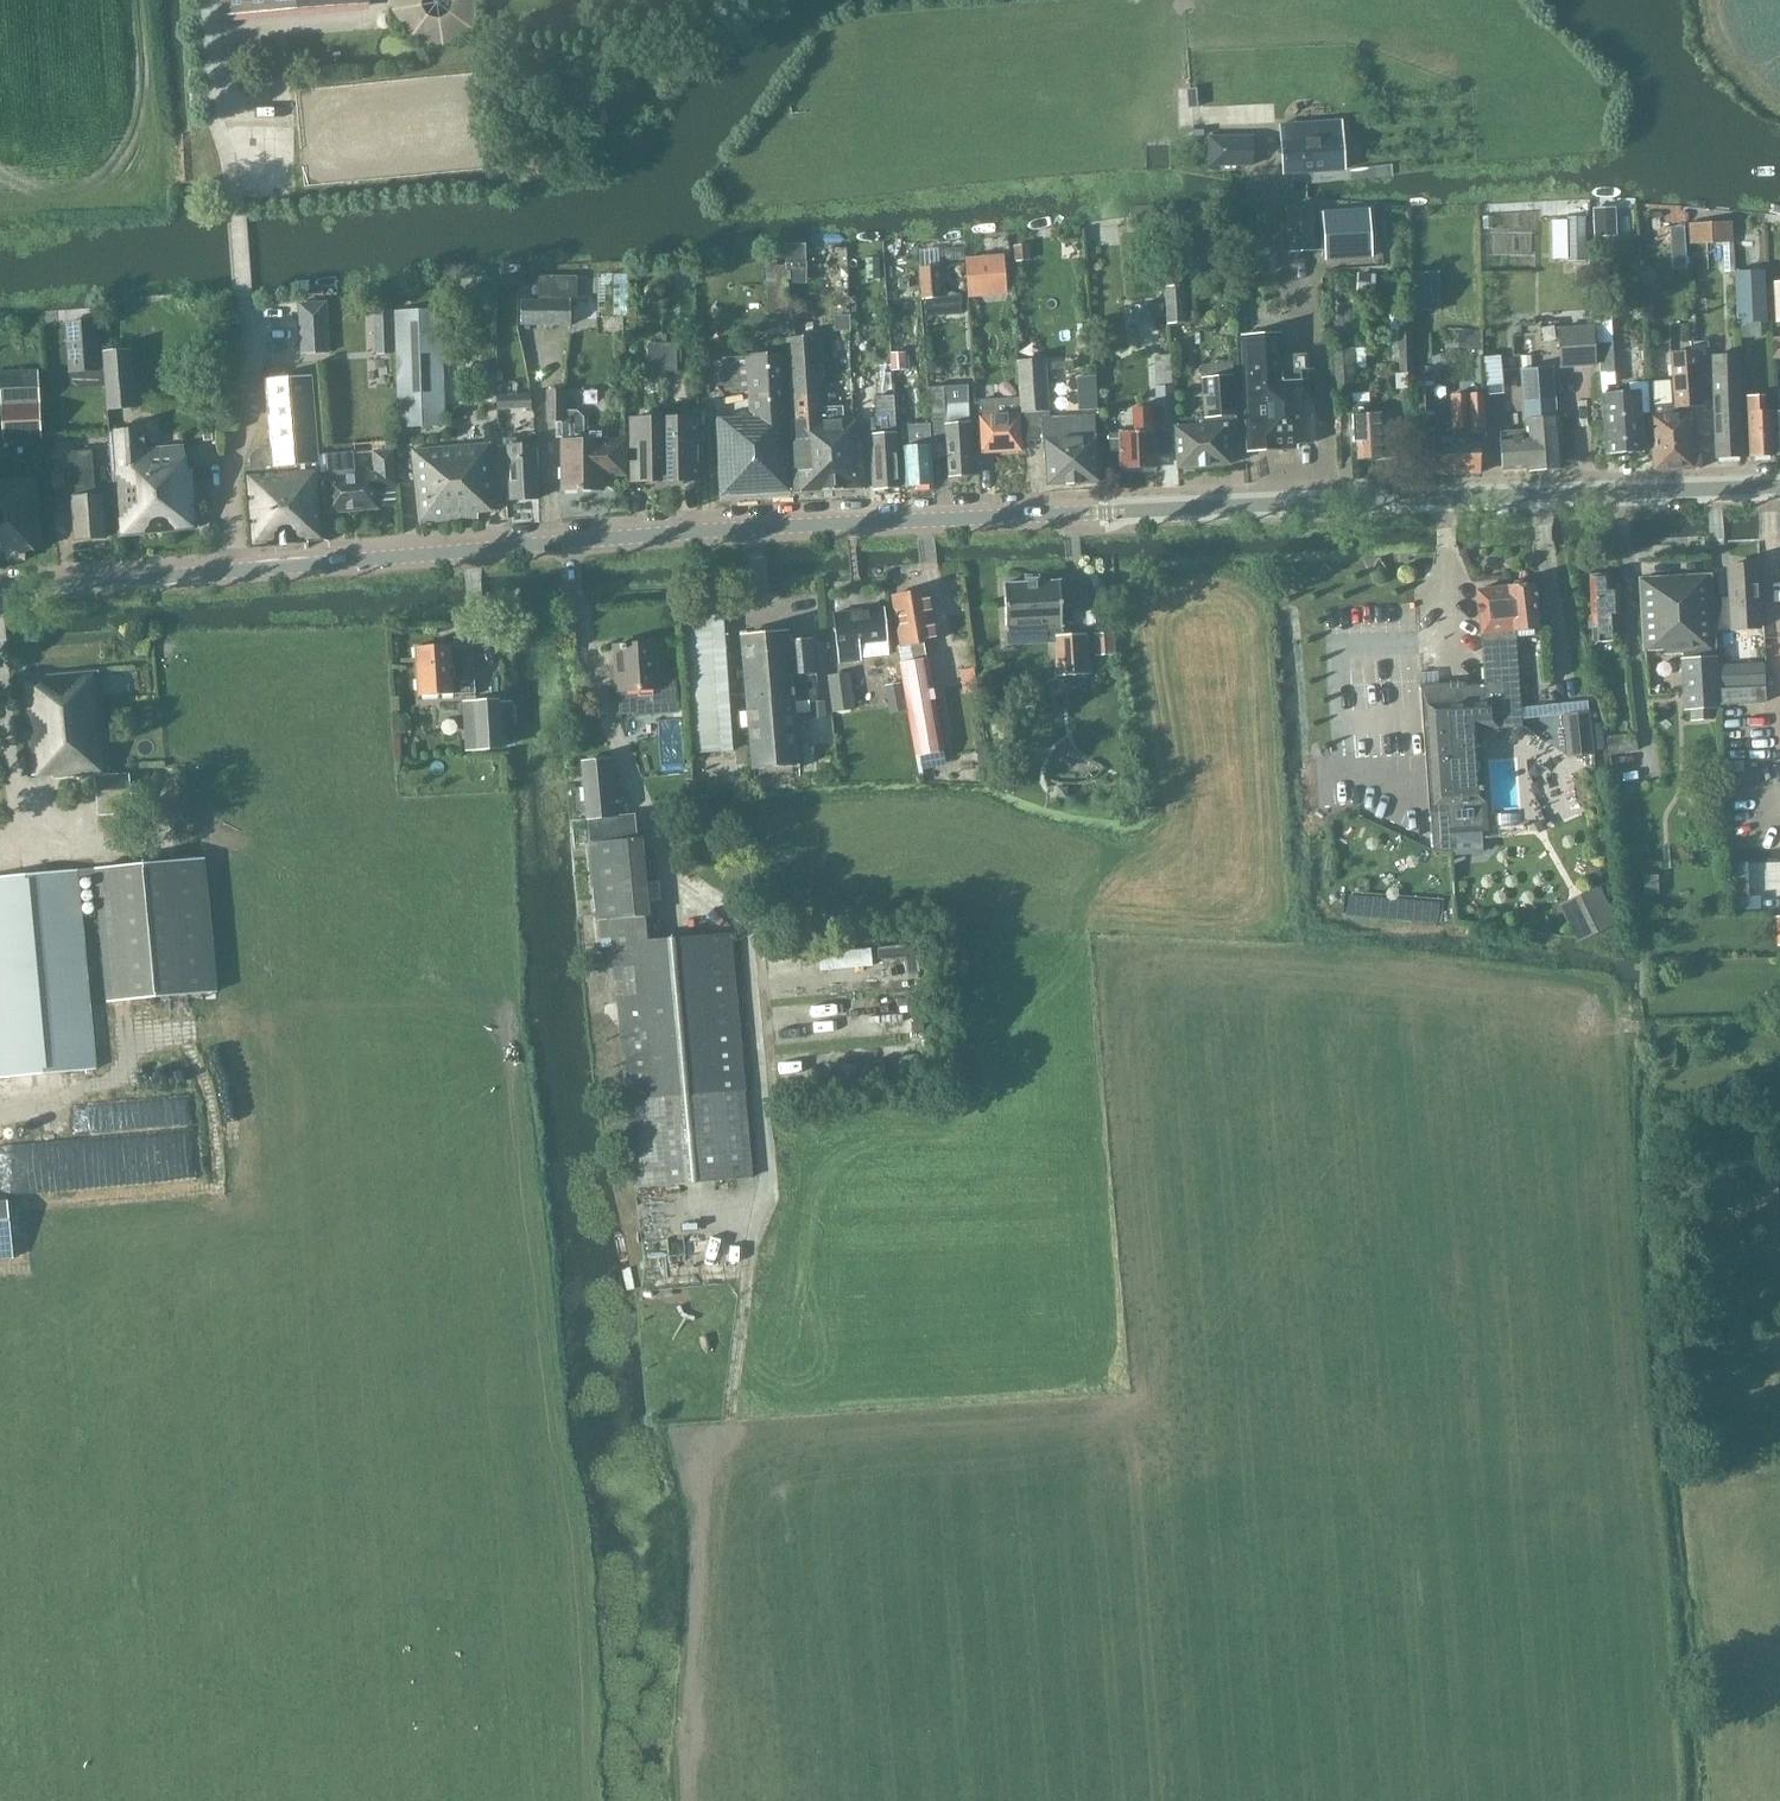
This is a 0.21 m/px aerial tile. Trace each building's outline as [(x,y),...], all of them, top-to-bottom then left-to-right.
[(223,17),(369,5),(369,0),(222,0),(223,17)] [(386,42),(450,40),(449,0),(384,0),(386,42)] [(1201,98),(1179,101),(1180,113),(1202,110),(1201,98)] [(1342,132),(1281,136),(1284,174),(1344,170),(1342,132)] [(1252,136),(1209,137),(1210,165),(1253,165),(1252,136)] [(1593,208),(1594,237),(1616,236),(1615,207),(1593,208)] [(1312,208),(1286,210),(1289,252),(1315,250),(1312,208)] [(1369,209),(1322,212),(1325,252),(1372,249),(1369,209)] [(1566,221),(1551,221),(1552,258),(1567,258),(1567,261),(1586,260),(1584,217),(1566,218),(1566,221)] [(1689,244),(1733,242),(1732,221),(1688,224),(1689,244)] [(1004,256),(966,259),(967,283),(1006,280),(1004,256)] [(1181,264),(1164,265),(1164,284),(1165,286),(1164,286),(1165,325),(1186,324),(1184,284),(1182,285),(1182,284),(1181,264)] [(767,335),(789,334),(786,265),(764,266),(767,335)] [(918,267),(920,288),(921,297),(920,297),(920,299),(941,297),(939,266),(918,267)] [(1736,323),(1766,322),(1764,271),(1734,272),(1736,323)] [(627,318),(627,284),(627,273),(595,273),(595,318),(627,318)] [(539,276),(539,284),(538,299),(520,298),(520,323),(570,325),(571,301),(576,301),(576,277),(539,276)] [(1162,289),(1135,288),(1134,330),(1161,330),(1162,289)] [(399,425),(445,423),(441,308),(396,310),(399,425)] [(393,319),(368,319),(368,353),(393,353),(393,319)] [(94,320),(78,322),(66,322),(69,373),(98,371),(94,320)] [(1560,367),(1593,365),(1591,326),(1558,328),(1560,367)] [(1247,450),(1297,448),(1297,443),(1316,442),(1312,370),(1282,372),(1280,334),(1241,336),(1247,450)] [(786,399),(790,398),(795,492),(864,488),(861,434),(856,434),(855,417),(844,417),(843,406),(821,407),(821,397),(820,382),(825,381),(821,335),(785,339),(785,353),(783,354),(786,399)] [(1612,340),(1598,341),(1603,392),(1603,393),(1607,453),(1643,451),(1641,414),(1650,412),(1648,382),(1628,383),(1629,391),(1615,392),(1612,340)] [(675,342),(662,343),(663,371),(677,370),(675,342)] [(663,371),(662,343),(647,344),(649,371),(663,371)] [(881,360),(900,359),(900,345),(880,346),(881,360)] [(1335,350),(1336,378),(1337,397),(1354,397),(1351,349),(1335,350)] [(106,412),(133,409),(130,350),(102,352),(106,412)] [(1653,414),(1650,414),(1654,471),(1701,468),(1698,433),(1692,433),(1691,415),(1687,412),(1679,412),(1678,404),(1701,403),(1699,351),(1671,352),(1673,380),(1651,381),(1653,414)] [(792,492),(786,399),(783,354),(723,357),(725,390),(747,389),(749,410),(734,411),(735,416),(716,417),(721,497),(792,492)] [(1717,456),(1741,455),(1737,354),(1715,355),(1718,416),(1715,416),(1717,456)] [(1017,359),(1019,399),(1020,413),(1023,441),(1045,440),(1047,483),(1099,481),(1096,436),(1095,435),(1094,415),(1049,417),(1047,372),(1072,371),(1072,360),(1046,361),(1046,357),(1017,359)] [(1526,428),(1501,430),(1504,468),(1529,466),(1529,469),(1562,467),(1558,416),(1556,416),(1552,367),(1522,369),(1526,428)] [(23,372),(0,373),(0,377),(3,439),(41,437),(38,372),(23,372)] [(1418,428),(1436,427),(1433,375),(1416,376),(1418,428)] [(250,467),(245,468),(251,547),(308,541),(307,540),(325,539),(323,513),(320,479),(312,377),(266,381),(271,448),(257,449),(249,458),(250,467)] [(1196,426),(1175,427),(1177,468),(1230,465),(1228,433),(1237,433),(1234,377),(1202,379),(1204,419),(1196,420),(1196,426)] [(942,387),(928,387),(931,425),(933,456),(947,455),(949,475),(973,474),(969,422),(967,385),(942,387)] [(1134,432),(1109,433),(1110,451),(1121,451),(1122,473),(1143,471),(1143,467),(1156,466),(1154,431),(1158,431),(1157,424),(1174,423),(1174,417),(1175,417),(1173,397),(1172,385),(1155,386),(1156,406),(1130,408),(1131,416),(1133,416),(1134,432)] [(623,476),(623,438),(584,439),(583,418),(575,410),(564,410),(564,390),(546,390),(547,421),(561,421),(562,440),(560,440),(561,491),(592,491),(592,489),(594,489),(594,476),(623,476)] [(1453,437),(1433,438),(1435,474),(1481,472),(1479,437),(1483,437),(1481,394),(1451,395),(1453,437)] [(530,395),(498,396),(498,411),(531,409),(530,395)] [(875,488),(899,486),(893,396),(875,397),(878,433),(871,434),(875,488)] [(1775,454),(1773,413),(1773,411),(1764,411),(1763,396),(1747,397),(1750,456),(1775,454)] [(1020,413),(1019,399),(1003,400),(1003,399),(978,400),(980,452),(1023,450),(1023,441),(1020,413)] [(1391,431),(1399,431),(1398,415),(1391,415),(1390,412),(1366,413),(1365,402),(1352,403),(1353,419),(1357,419),(1357,425),(1353,425),(1353,441),(1359,441),(1360,454),(1371,453),(1371,456),(1392,455),(1391,431)] [(664,481),(663,416),(629,417),(629,449),(637,448),(637,461),(630,461),(630,482),(664,481)] [(696,416),(663,416),(664,481),(697,481),(697,461),(689,461),(689,449),(696,448),(696,416)] [(117,536),(199,528),(193,468),(187,469),(185,448),(149,451),(146,420),(106,424),(117,536)] [(918,424),(901,426),(906,486),(934,483),(931,444),(919,445),(918,429),(918,424)] [(517,444),(516,437),(507,438),(510,500),(539,498),(537,443),(517,444)] [(491,443),(486,443),(452,445),(413,449),(420,522),(478,517),(477,512),(497,510),(491,443)] [(75,540),(106,537),(103,495),(95,495),(92,450),(68,452),(75,540)] [(327,478),(320,479),(323,513),(329,513),(379,508),(377,487),(396,485),(394,471),(392,450),(374,451),(376,473),(355,475),(354,463),(353,452),(325,454),(326,477),(327,478)] [(37,476),(0,477),(0,562),(23,560),(23,549),(41,548),(37,476)] [(1728,632),(1759,630),(1754,564),(1727,566),(1729,597),(1715,598),(1717,630),(1728,629),(1728,632)] [(1612,613),(1620,613),(1618,585),(1610,585),(1609,574),(1591,575),(1595,642),(1614,641),(1612,613)] [(1683,704),(1683,714),(1689,713),(1690,721),(1715,719),(1715,711),(1720,710),(1719,689),(1718,689),(1716,656),(1714,657),(1713,649),(1715,649),(1711,576),(1641,579),(1644,649),(1662,648),(1662,652),(1682,651),(1682,658),(1679,658),(1683,704)] [(1517,638),(1534,637),(1533,629),(1537,628),(1533,586),(1531,586),(1526,580),(1515,581),(1512,588),(1478,591),(1481,634),(1483,634),(1516,630),(1517,638)] [(1063,636),(1060,581),(1004,584),(1007,629),(1051,627),(1052,643),(1056,643),(1058,676),(1089,675),(1087,635),(1063,636)] [(900,663),(910,720),(916,755),(944,751),(928,658),(924,642),(938,640),(929,590),(893,596),(901,644),(900,644),(903,662),(900,663)] [(693,754),(731,751),(721,601),(682,604),(693,754)] [(884,608),(835,614),(840,662),(861,660),(861,657),(889,654),(884,608)] [(1097,642),(1119,641),(1118,618),(1097,618),(1097,642)] [(1524,724),(1517,638),(1516,630),(1483,634),(1488,684),(1463,687),(1463,683),(1419,687),(1432,853),(1457,850),(1456,837),(1449,837),(1448,833),(1487,831),(1485,798),(1487,798),(1482,728),(1524,724)] [(789,633),(741,637),(752,768),(799,764),(795,714),(811,712),(811,719),(826,717),(825,701),(817,701),(813,639),(790,641),(789,633)] [(616,693),(618,693),(619,719),(678,716),(677,680),(661,681),(658,643),(613,645),(616,693)] [(419,696),(475,693),(472,646),(451,647),(451,645),(416,647),(419,696)] [(979,677),(978,655),(963,656),(964,678),(979,677)] [(99,672),(23,678),(32,776),(52,774),(52,778),(94,774),(109,773),(99,672)] [(855,710),(850,672),(828,675),(833,713),(855,710)] [(434,719),(461,717),(460,699),(433,700),(434,719)] [(499,700),(474,701),(477,749),(501,748),(501,746),(499,701),(499,700)] [(1566,756),(1594,753),(1590,712),(1562,715),(1566,756)] [(1609,756),(1637,751),(1634,733),(1606,738),(1609,756)] [(635,1188),(752,1177),(744,1094),(730,936),(647,944),(645,918),(652,917),(643,840),(635,841),(632,815),(613,817),(607,760),(580,763),(598,922),(600,938),(611,936),(635,1188)] [(109,773),(94,774),(98,816),(133,813),(129,773),(109,775),(109,773)] [(67,1072),(95,1069),(78,877),(97,875),(108,1002),(215,992),(203,858),(0,877),(0,1078),(67,1072)] [(1576,944),(1618,923),(1599,885),(1557,905),(1576,944)] [(787,1008),(814,1006),(813,994),(786,996),(787,1008)] [(130,1088),(131,1117),(191,1115),(190,1087),(130,1088)] [(7,1201),(0,1201),(0,1259),(13,1258),(7,1201)]
